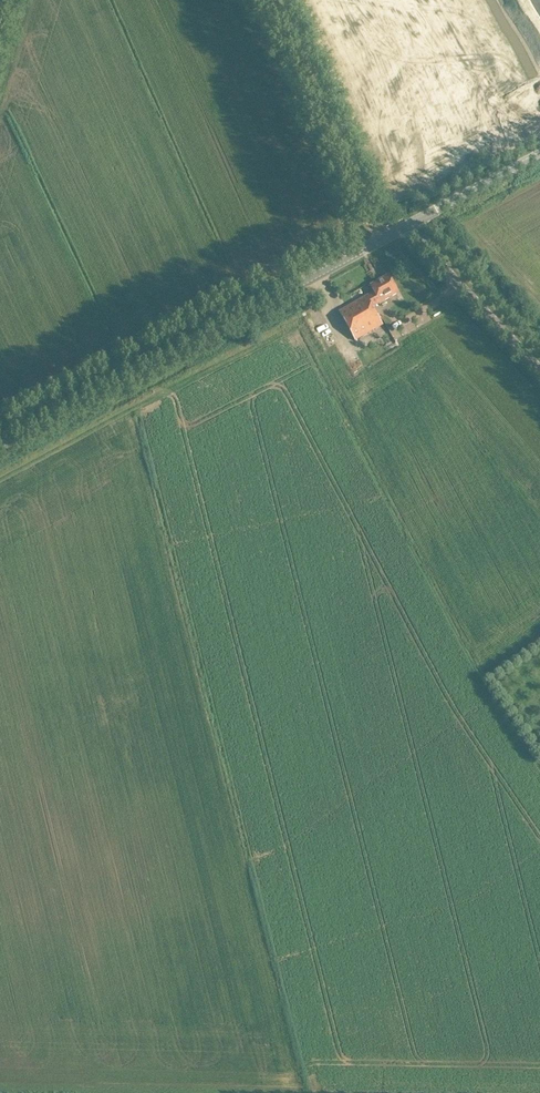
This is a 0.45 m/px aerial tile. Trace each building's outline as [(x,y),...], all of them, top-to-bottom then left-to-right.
[(340,312),(356,340),(383,324),(372,307),(399,292),(389,275),(371,285),(374,292),(340,312)]
